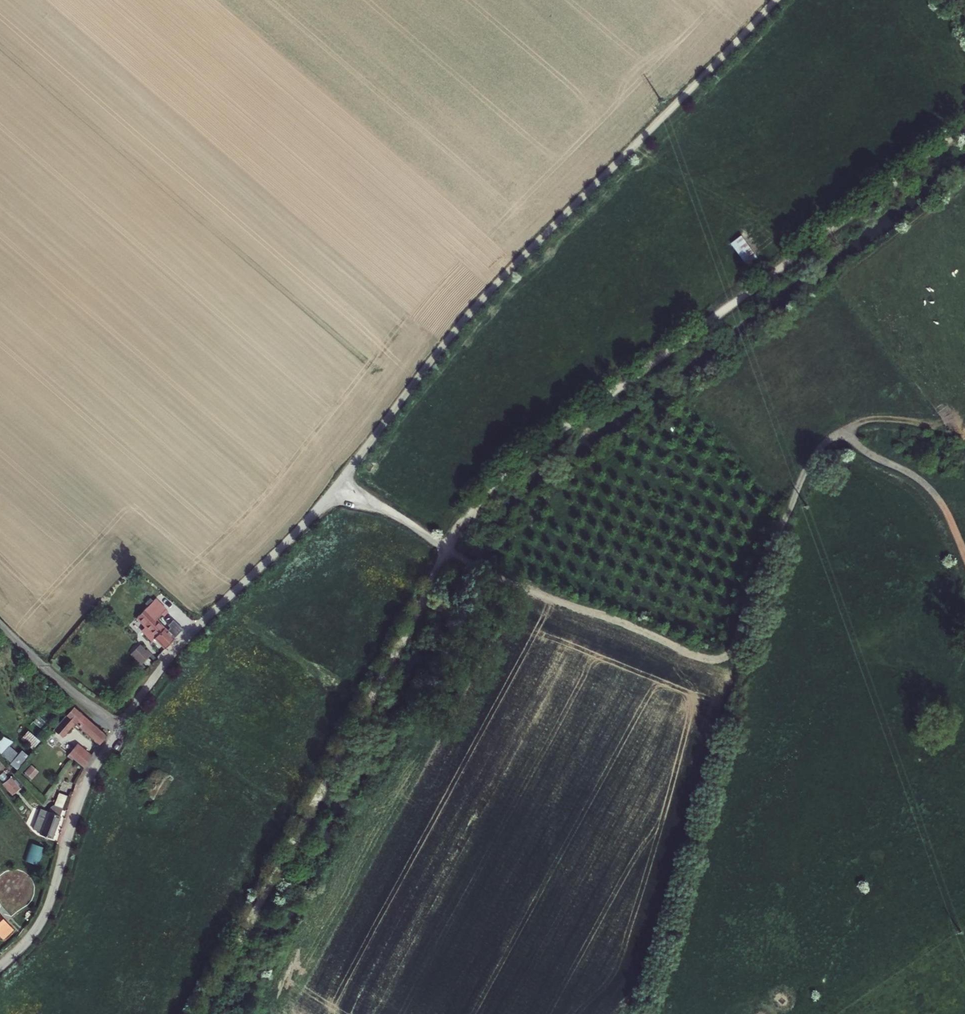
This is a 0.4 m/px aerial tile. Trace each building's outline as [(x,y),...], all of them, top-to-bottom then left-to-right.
[(743,234),(732,242),(747,264),(759,256),(743,234)] [(163,603),(152,592),(135,608),(143,618),(136,624),(145,634),(148,632),(164,648),(174,634),(152,613),(163,603)] [(177,635),(183,627),(174,621),(168,629),(177,635)] [(149,638),(142,645),(155,659),(161,651),(149,638)] [(75,708),(51,734),(60,742),(73,728),(95,749),(102,736),(75,708)] [(29,729),(22,737),(34,747),(41,739),(29,729)] [(23,748),(19,752),(10,744),(14,741),(7,734),(0,742),(0,751),(18,768),(30,755),(23,748)] [(77,749),(68,757),(83,771),(89,760),(77,749)] [(144,791),(144,792),(152,799),(152,800),(153,800),(154,799),(160,787),(165,779),(170,776),(170,775),(170,774),(160,770),(159,769),(156,769),(154,769),(153,769),(149,774),(149,775),(147,775),(145,777),(144,780),(144,781),(142,784),(142,785),(141,785),(142,786),(143,788),(143,790),(144,791)] [(9,785),(2,792),(11,802),(19,795),(9,785)] [(39,841),(53,844),(64,799),(56,798),(53,811),(48,809),(46,817),(38,815),(33,833),(41,835),(39,841)] [(19,865),(32,870),(39,851),(25,846),(19,865)] [(4,943),(13,931),(0,918),(0,939),(4,943)]
